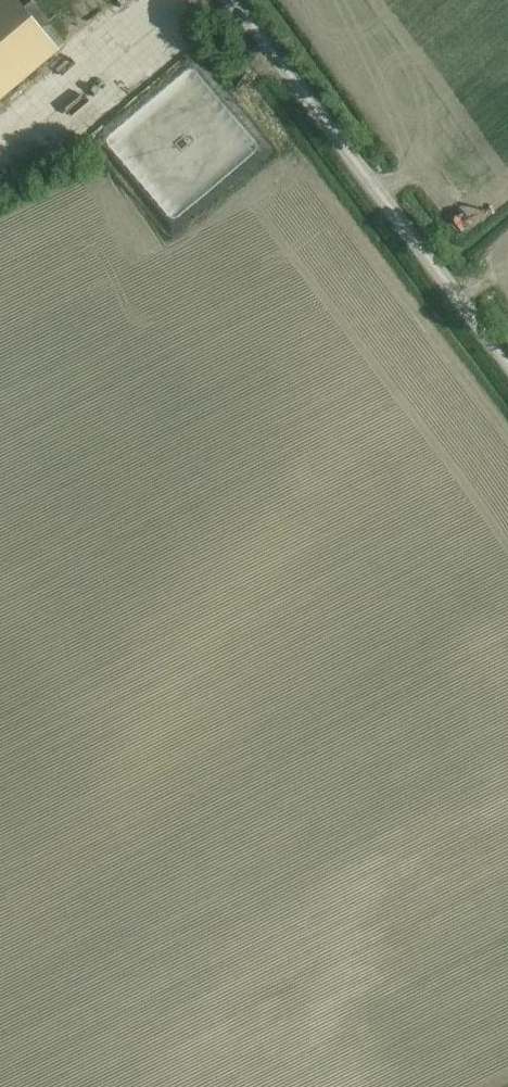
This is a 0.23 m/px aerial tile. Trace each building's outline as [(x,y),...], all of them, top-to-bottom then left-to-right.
[(15,0),(0,0),(0,98),(57,50),(15,0)] [(90,140),(171,237),(274,151),(194,54),(90,140)]
